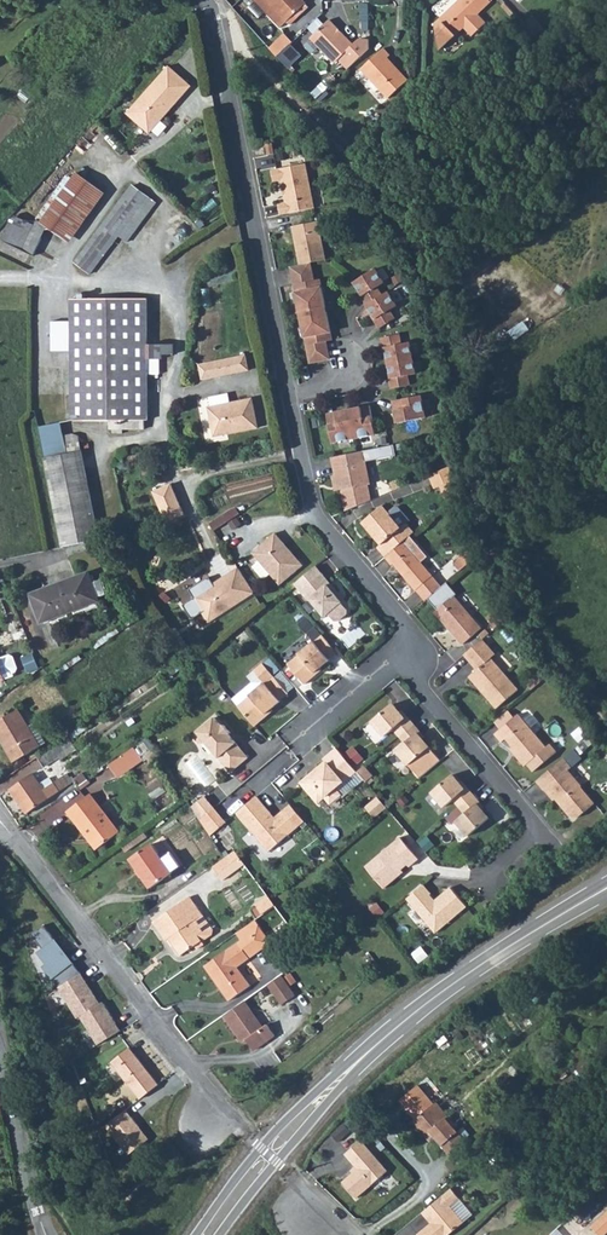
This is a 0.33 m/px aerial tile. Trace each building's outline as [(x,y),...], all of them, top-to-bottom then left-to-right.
[(280,28),(287,21),(290,25),(295,20),(292,17),(294,15),(297,18),(309,7),(302,0),(254,0),(280,28)] [(434,24),(440,50),(464,27),(473,36),(486,24),(478,15),(493,0),(460,0),(434,24)] [(442,15),(457,0),(444,0),(436,8),(442,15)] [(309,27),(315,32),(325,22),(320,17),(309,27)] [(330,20),(310,38),(335,64),(339,60),(348,69),(369,49),(369,40),(360,39),(354,45),(330,20)] [(285,34),(270,49),(277,57),(291,44),(293,42),(285,34)] [(291,44),(277,57),(288,68),(302,55),(291,44)] [(383,49),(361,69),(388,98),(408,81),(387,58),(390,56),(383,49)] [(169,66),(127,114),(149,134),(192,86),(169,66)] [(266,144),(268,155),(275,154),(272,143),(266,144)] [(280,215),(315,208),(306,163),(272,171),(274,182),(281,180),(286,203),(279,205),(280,215)] [(77,172),(42,219),(72,242),(106,192),(77,172)] [(157,201),(133,182),(75,260),(91,274),(121,235),(128,241),(157,201)] [(297,251),(300,265),(310,263),(326,260),(318,221),(292,227),(294,238),(298,237),(300,251),(297,251)] [(42,238),(10,222),(1,240),(33,256),(42,238)] [(300,265),(291,267),(301,315),(326,310),(320,279),(314,281),(310,263),(300,265)] [(375,269),(354,282),(362,296),(361,297),(367,305),(382,296),(377,287),(384,283),(375,269)] [(382,296),(367,305),(375,319),(374,319),(380,328),(395,319),(390,310),(397,306),(396,305),(403,301),(395,288),(388,292),(382,296)] [(147,299),(71,299),(72,321),(52,321),(52,352),(72,352),(72,421),(110,420),(110,429),(145,429),(145,420),(148,420),(147,374),(147,359),(159,359),(162,359),(162,355),(173,354),(173,344),(147,345),(147,299)] [(326,310),(301,315),(310,363),(330,359),(326,341),(332,340),(326,310)] [(511,330),(515,337),(530,328),(526,321),(511,330)] [(399,334),(382,338),(384,348),(385,348),(388,363),(413,358),(410,342),(401,344),(399,334)] [(246,355),(228,359),(231,374),(249,370),(246,355)] [(413,358),(388,363),(391,378),(390,378),(392,389),(410,385),(408,375),(416,374),(413,358)] [(159,359),(147,359),(147,374),(159,374),(159,359)] [(231,374),(228,359),(199,365),(202,380),(231,374)] [(209,398),(211,407),(208,407),(214,437),(258,428),(252,398),(230,403),(229,394),(209,398)] [(422,395),(393,401),(395,411),(397,410),(398,414),(396,417),(397,423),(426,417),(422,395)] [(354,409),(348,410),(354,439),(376,435),(370,406),(361,408),(361,410),(357,411),(354,409)] [(336,413),(327,414),(332,443),(354,439),(348,410),(342,411),(341,414),(337,415),(336,413)] [(41,427),(45,458),(82,451),(79,434),(66,436),(63,424),(41,427)] [(82,451),(45,458),(63,547),(99,540),(82,451)] [(363,451),(332,457),(339,490),(342,490),(346,511),(371,500),(368,484),(370,484),(363,451)] [(454,490),(451,466),(429,475),(435,489),(440,487),(445,497),(454,490)] [(171,484),(153,492),(166,522),(184,515),(171,484)] [(445,497),(448,504),(455,498),(454,490),(445,497)] [(377,548),(385,557),(410,536),(414,532),(407,523),(410,521),(399,508),(395,507),(389,513),(382,505),(362,523),(373,536),(374,535),(382,544),(381,545),(377,548)] [(275,533),(253,553),(280,585),(303,565),(275,533)] [(374,535),(373,536),(381,545),(382,544),(374,535)] [(410,536),(385,557),(392,565),(394,564),(416,590),(433,576),(421,563),(428,557),(410,536)] [(470,549),(454,564),(460,571),(474,559),(470,549)] [(316,566),(295,584),(309,601),(310,599),(325,617),(329,614),(334,621),(339,621),(347,614),(348,610),(342,603),(342,602),(337,596),(340,594),(316,566)] [(214,583),(193,597),(209,623),(255,593),(238,568),(219,580),(220,582),(215,585),(214,583)] [(89,572),(59,583),(70,612),(100,602),(98,597),(93,583),(89,572)] [(101,580),(93,583),(98,597),(106,594),(101,580)] [(70,612),(59,583),(30,594),(41,624),(70,612)] [(438,610),(435,612),(463,644),(482,628),(454,596),(457,594),(447,583),(428,598),(438,610)] [(495,629),(505,621),(499,612),(489,621),(495,629)] [(328,643),(323,635),(315,642),(314,641),(299,654),(299,655),(288,665),(305,684),(317,674),(315,672),(330,660),(329,659),(337,652),(328,643)] [(483,640),(466,653),(472,660),(470,662),(477,670),(474,673),(487,688),(482,692),(497,709),(519,690),(491,658),(496,654),(483,640)] [(5,680),(5,679),(14,676),(13,673),(16,672),(18,668),(13,657),(10,655),(0,659),(0,681),(5,680)] [(250,696),(238,706),(255,726),(268,715),(266,714),(281,701),(280,701),(289,693),(263,663),(254,671),(264,683),(250,695),(250,696)] [(474,673),(469,677),(482,692),(487,688),(474,673)] [(393,704),(372,722),(385,736),(394,729),(401,737),(414,726),(412,722),(410,724),(405,718),(393,704)] [(15,762),(40,747),(36,740),(42,737),(34,724),(29,727),(18,709),(0,720),(0,737),(15,762)] [(519,714),(495,734),(502,742),(506,739),(513,747),(517,751),(514,753),(525,766),(527,764),(534,771),(561,748),(555,741),(547,747),(519,714)] [(222,726),(215,718),(195,734),(194,738),(199,743),(202,743),(205,741),(231,772),(248,757),(229,734),(231,733),(224,725),(222,726)] [(420,778),(441,760),(422,739),(418,733),(420,732),(414,726),(401,737),(406,743),(396,750),(420,778)] [(70,738),(39,759),(44,767),(59,757),(61,760),(77,749),(70,738)] [(133,748),(111,764),(119,775),(142,759),(133,748)] [(356,771),(337,748),(324,759),(326,762),(317,769),(319,771),(315,774),(313,772),(301,783),(318,803),(325,797),(330,803),(341,795),(335,788),(343,782),(356,771)] [(575,749),(537,781),(544,790),(547,788),(571,817),(578,817),(595,803),(581,787),(582,786),(568,770),(582,758),(575,749)] [(365,766),(358,772),(366,782),(373,776),(365,766)] [(83,773),(75,779),(79,786),(88,780),(83,773)] [(70,784),(64,775),(53,783),(50,778),(40,784),(32,774),(10,789),(28,814),(70,784)] [(453,775),(432,792),(445,807),(454,799),(459,807),(473,795),(467,787),(465,789),(460,784),(453,775)] [(90,794),(68,811),(88,837),(91,835),(100,847),(119,833),(90,794)] [(469,836),(489,818),(482,809),(477,804),(479,802),(473,795),(459,807),(465,813),(456,821),(469,836)] [(257,796),(237,813),(269,851),(298,827),(284,810),(275,818),(273,819),(270,817),(271,813),(257,796)] [(386,807),(378,797),(366,808),(374,818),(386,807)] [(45,811),(57,826),(70,815),(58,801),(45,811)] [(214,808),(200,820),(210,836),(226,822),(214,808)] [(400,837),(366,867),(384,888),(399,876),(397,874),(408,864),(410,867),(419,859),(400,837)] [(172,873),(161,858),(152,844),(130,859),(151,888),(172,873)] [(235,851),(213,867),(223,880),(245,864),(235,851)] [(170,852),(161,858),(172,873),(180,867),(170,852)] [(432,894),(424,885),(407,899),(436,933),(467,907),(451,887),(436,899),(433,902),(428,896),(432,894)] [(147,909),(151,918),(191,896),(186,887),(147,909)] [(190,896),(153,922),(166,941),(170,938),(174,943),(172,944),(181,955),(195,945),(197,949),(204,944),(202,941),(211,934),(212,930),(202,916),(203,915),(190,896)] [(229,1001),(250,985),(237,967),(262,949),(253,936),(262,929),(255,919),(236,933),(242,940),(205,966),(229,1001)] [(62,987),(83,975),(44,924),(31,933),(43,951),(39,954),(48,966),(45,969),(55,981),(57,980),(62,987)] [(82,1018),(102,1004),(83,975),(62,987),(59,989),(78,1021),(82,1018)] [(281,975),(268,984),(282,1004),(295,995),(281,975)] [(244,1001),(224,1015),(243,1042),(247,1040),(254,1050),(275,1035),(267,1024),(263,1027),(244,1001)] [(102,1004),(82,1018),(100,1047),(122,1033),(103,1003),(102,1004)] [(130,1048),(112,1062),(140,1099),(159,1085),(130,1048)] [(419,1085),(400,1101),(416,1120),(414,1121),(426,1137),(431,1133),(451,1156),(467,1143),(456,1129),(458,1127),(437,1102),(435,1104),(419,1085)] [(123,1100),(117,1104),(119,1108),(125,1105),(123,1100)] [(126,1110),(106,1126),(129,1155),(149,1139),(126,1110)] [(349,1118),(332,1134),(347,1151),(364,1135),(349,1118)] [(361,1140),(345,1154),(358,1169),(343,1182),(356,1198),(388,1171),(361,1140)] [(418,1234),(449,1234),(464,1222),(450,1206),(459,1198),(452,1189),(422,1213),(431,1223),(434,1227),(432,1229),(430,1227),(427,1227),(418,1234)] [(599,1234),(606,1234),(606,1211),(591,1226),(599,1234)]
